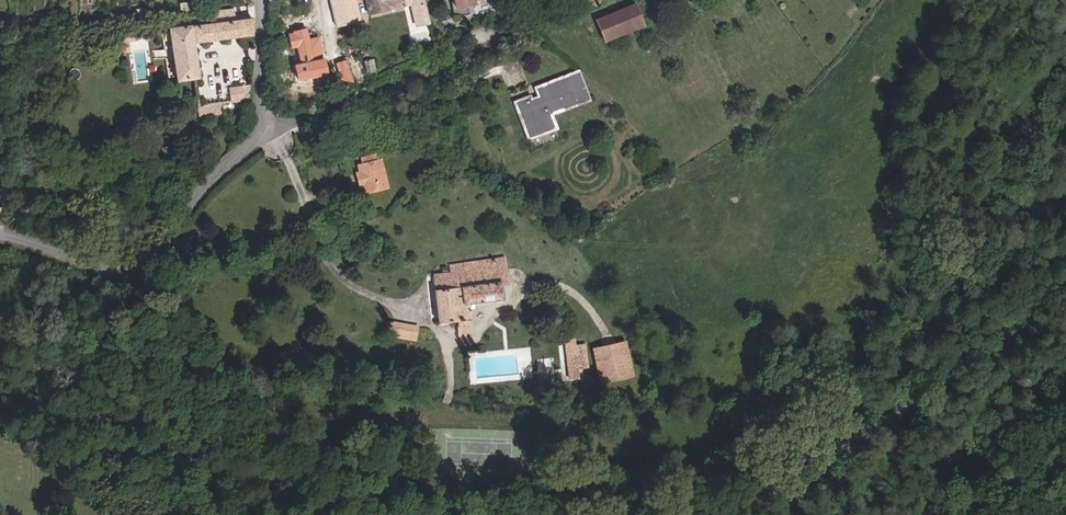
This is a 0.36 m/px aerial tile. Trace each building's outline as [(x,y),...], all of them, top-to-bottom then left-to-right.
[(402,6),(401,0),(365,0),(368,14),(402,6)] [(195,2),(180,3),(181,12),(195,10),(195,2)] [(600,20),(607,37),(643,23),(637,6),(600,20)] [(153,9),(155,17),(166,16),(164,7),(153,9)] [(136,20),(148,18),(146,8),(135,9),(136,20)] [(233,19),(232,9),(212,12),(214,22),(233,19)] [(131,20),(131,13),(114,14),(114,22),(131,20)] [(251,32),(251,17),(233,19),(214,22),(201,24),(201,20),(183,23),(184,27),(168,29),(175,78),(195,76),(196,75),(191,41),(251,32)] [(44,22),(28,23),(28,31),(44,30),(44,22)] [(303,27),(292,30),(292,33),(286,34),(289,46),(296,44),(302,68),(309,67),(306,57),(310,56),(303,27)] [(373,58),(363,60),(365,71),(379,68),(378,64),(374,64),(373,58)] [(351,79),(347,62),(337,64),(342,82),(351,79)] [(530,99),(529,96),(518,100),(530,132),(555,123),(549,108),(577,98),(569,76),(540,86),(543,94),(530,99)] [(228,86),(197,91),(199,102),(230,97),(228,86)] [(324,89),(317,91),(318,97),(325,95),(324,89)] [(248,125),(250,94),(230,97),(199,102),(179,105),(184,135),(248,125)] [(378,154),(371,156),(373,163),(365,166),(370,186),(372,194),(390,190),(383,162),(381,162),(378,154)] [(362,158),(365,166),(373,163),(371,156),(362,158)] [(370,186),(365,166),(359,167),(361,176),(357,177),(360,189),(370,186)] [(509,280),(507,255),(451,261),(452,269),(434,271),(440,323),(456,321),(459,334),(472,333),(468,302),(502,298),(501,282),(509,280)] [(389,337),(417,339),(419,323),(390,320),(389,337)] [(574,340),(566,340),(568,375),(571,375),(579,375),(579,366),(581,366),(581,362),(575,362),(574,340)] [(624,341),(617,342),(626,370),(632,368),(624,341)] [(626,370),(617,342),(613,344),(620,371),(626,370)] [(599,378),(620,371),(613,344),(591,350),(599,378)]
